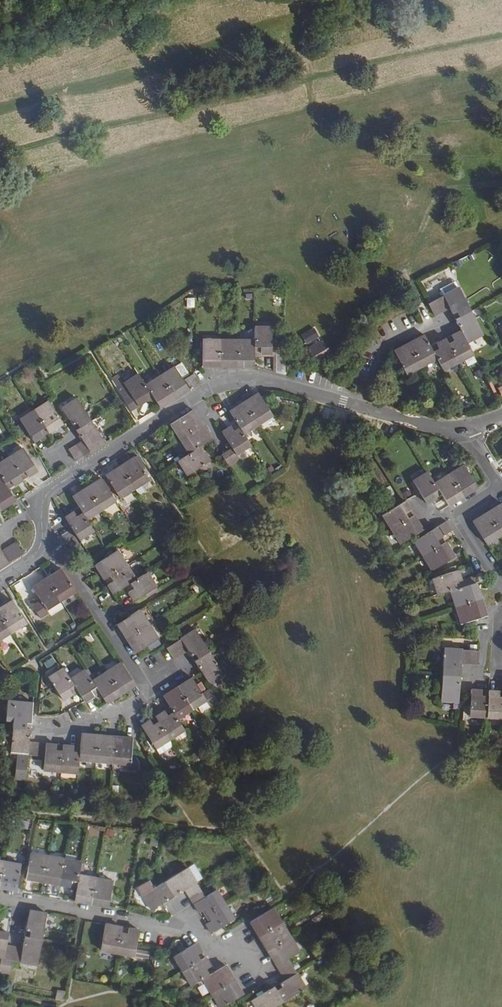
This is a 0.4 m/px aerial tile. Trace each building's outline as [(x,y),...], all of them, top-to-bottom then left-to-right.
[(440,290),(443,296),(459,288),(455,282),(440,290)] [(459,288),(443,296),(428,304),(435,316),(449,308),(453,314),(457,312),(459,317),(455,319),(461,331),(451,336),(452,340),(454,342),(448,345),(447,342),(445,339),(438,343),(439,346),(441,349),(434,353),(432,350),(425,335),(394,351),(407,375),(437,359),(443,371),(474,355),(468,343),(483,335),(459,288)] [(187,298),(187,308),(195,308),(195,297),(187,298)] [(315,326),(301,334),(307,345),(321,337),(315,326)] [(255,327),(255,340),(254,353),(272,354),(272,347),(272,327),(255,327)] [(254,353),(255,340),(204,340),(203,366),(254,367),(254,356),(254,353)] [(315,356),(317,360),(319,364),(333,356),(328,348),(325,349),(321,342),(305,351),(310,359),(315,356)] [(285,347),(272,347),(272,354),(276,354),(276,357),(285,357),(285,347)] [(272,354),(254,353),(254,356),(261,356),(260,357),(273,357),(273,371),(276,372),(276,357),(276,354),(272,354)] [(284,374),(285,357),(276,357),(276,372),(284,374)] [(151,393),(156,401),(160,407),(189,389),(188,387),(190,385),(191,387),(199,382),(194,373),(190,376),(182,363),(146,385),(139,374),(124,384),(138,405),(148,400),(146,396),(151,393)] [(150,404),(156,401),(151,393),(146,396),(148,400),(150,404)] [(273,416),(259,393),(230,412),(240,428),(235,432),(232,426),(222,432),(232,448),(221,455),(228,467),(240,460),(236,455),(251,446),(244,435),(273,416)] [(80,428),(77,430),(83,441),(69,450),(76,461),(105,442),(77,399),(63,408),(73,425),(77,422),(80,428)] [(45,427),(49,433),(63,423),(49,401),(21,420),(35,442),(44,436),(40,431),(45,427)] [(212,439),(193,410),(171,424),(190,453),(179,460),(188,475),(210,461),(204,451),(201,453),(198,448),(212,439)] [(44,436),(49,433),(45,427),(40,431),(44,436)] [(37,472),(23,449),(9,457),(20,475),(26,471),(29,477),(37,472)] [(104,482),(115,498),(119,495),(120,498),(135,489),(142,484),(149,479),(143,469),(145,467),(138,456),(107,476),(109,479),(104,482)] [(0,462),(0,476),(2,479),(6,485),(11,481),(15,486),(23,481),(20,475),(9,457),(0,462)] [(461,492),(464,496),(478,488),(464,465),(435,483),(427,472),(413,481),(427,504),(437,498),(433,493),(438,490),(448,506),(459,499),(456,495),(461,492)] [(78,517),(75,511),(66,517),(80,540),(94,531),(87,519),(116,501),(115,498),(104,482),(102,478),(74,497),(80,508),(84,513),(78,517)] [(2,479),(0,480),(0,506),(2,510),(16,501),(6,485),(2,479)] [(142,484),(135,489),(139,495),(146,491),(142,484)] [(405,514),(410,510),(405,501),(383,514),(401,544),(423,530),(414,515),(408,519),(405,514)] [(501,504),(473,522),(487,544),(501,535),(501,504)] [(80,508),(75,511),(78,517),(84,513),(80,508)] [(414,515),(410,510),(405,514),(408,519),(414,515)] [(440,538),(443,536),(453,530),(447,522),(415,542),(433,571),(456,557),(446,542),(443,544),(440,538)] [(24,553),(17,542),(2,552),(0,550),(0,568),(24,553)] [(153,590),(157,587),(147,573),(136,579),(118,551),(96,565),(105,579),(110,576),(114,582),(109,585),(114,594),(128,585),(131,583),(134,589),(131,591),(129,592),(134,601),(144,596),(147,599),(155,593),(153,590)] [(75,592),(62,570),(33,588),(42,603),(34,608),(41,618),(49,613),(47,610),(75,592)] [(458,570),(454,572),(433,578),(439,595),(450,591),(461,623),(486,615),(481,599),(479,593),(475,583),(463,587),(458,589),(456,582),(462,581),(458,570)] [(0,609),(0,640),(27,623),(13,601),(0,609)] [(158,639),(140,610),(118,624),(136,653),(158,639)] [(199,658),(195,661),(209,684),(224,674),(196,630),(167,648),(174,660),(189,651),(192,656),(196,654),(199,658)] [(445,648),(442,701),(459,702),(462,663),(477,665),(479,651),(445,648)] [(121,662),(96,679),(93,682),(85,670),(71,679),(64,668),(49,678),(63,700),(73,694),(69,688),(74,685),(80,694),(85,702),(95,696),(91,690),(96,687),(100,693),(107,704),(136,685),(121,662)] [(93,682),(96,679),(89,668),(85,670),(93,682)] [(152,725),(151,722),(150,721),(142,726),(156,748),(185,730),(178,719),(198,706),(206,700),(211,707),(219,702),(210,689),(203,694),(193,678),(164,697),(171,709),(173,711),(167,715),(166,713),(165,712),(156,717),(157,719),(158,721),(152,725)] [(69,688),(73,694),(74,697),(80,694),(74,685),(69,688)] [(95,696),(100,693),(96,687),(91,690),(95,696)] [(483,691),(472,690),(470,716),(501,718),(501,694),(500,694),(500,691),(489,691),(489,693),(483,693),(483,691)] [(206,700),(198,706),(202,712),(211,707),(206,700)] [(26,723),(32,724),(33,704),(9,701),(7,720),(14,721),(11,754),(45,757),(44,770),(78,773),(79,761),(127,765),(126,770),(138,771),(138,764),(137,759),(131,759),(133,739),(122,738),(121,743),(115,743),(116,737),(82,734),(80,754),(74,753),(74,747),(63,746),(63,753),(56,752),(57,745),(30,743),(31,729),(26,729),(26,723)] [(79,880),(80,875),(82,862),(31,853),(26,878),(71,887),(72,879),(79,880)] [(17,890),(21,865),(0,861),(0,887),(17,890)] [(194,864),(188,868),(197,883),(203,879),(194,864)] [(197,883),(188,868),(155,888),(142,896),(151,910),(163,903),(186,889),(200,912),(202,911),(205,909),(209,915),(213,921),(209,923),(207,924),(212,933),(214,931),(234,919),(217,890),(206,897),(197,883)] [(113,882),(80,875),(79,880),(77,888),(75,901),(109,907),(113,882)] [(77,888),(79,880),(72,879),(71,887),(77,888)] [(150,880),(138,888),(142,896),(155,888),(150,880)] [(44,892),(58,894),(59,885),(46,883),(44,892)] [(251,922),(285,978),(286,980),(252,1000),(256,1006),(275,1006),(307,988),(289,959),(300,952),(274,908),(251,922)] [(4,959),(21,961),(21,962),(38,965),(47,914),(30,911),(26,930),(30,930),(28,937),(25,936),(24,943),(23,949),(21,948),(6,946),(9,933),(0,932),(0,959),(4,959)] [(121,935),(123,927),(106,924),(101,950),(134,956),(139,930),(130,929),(129,936),(121,935)] [(130,929),(123,927),(121,935),(129,936),(130,929)] [(174,957),(192,986),(203,979),(220,1006),(224,1006),(244,995),(225,965),(209,976),(205,969),(211,966),(205,958),(200,961),(196,955),(202,951),(197,943),(174,957)] [(148,960),(150,951),(138,948),(136,957),(148,960)] [(66,993),(57,991),(56,1000),(65,1002),(66,993)]
